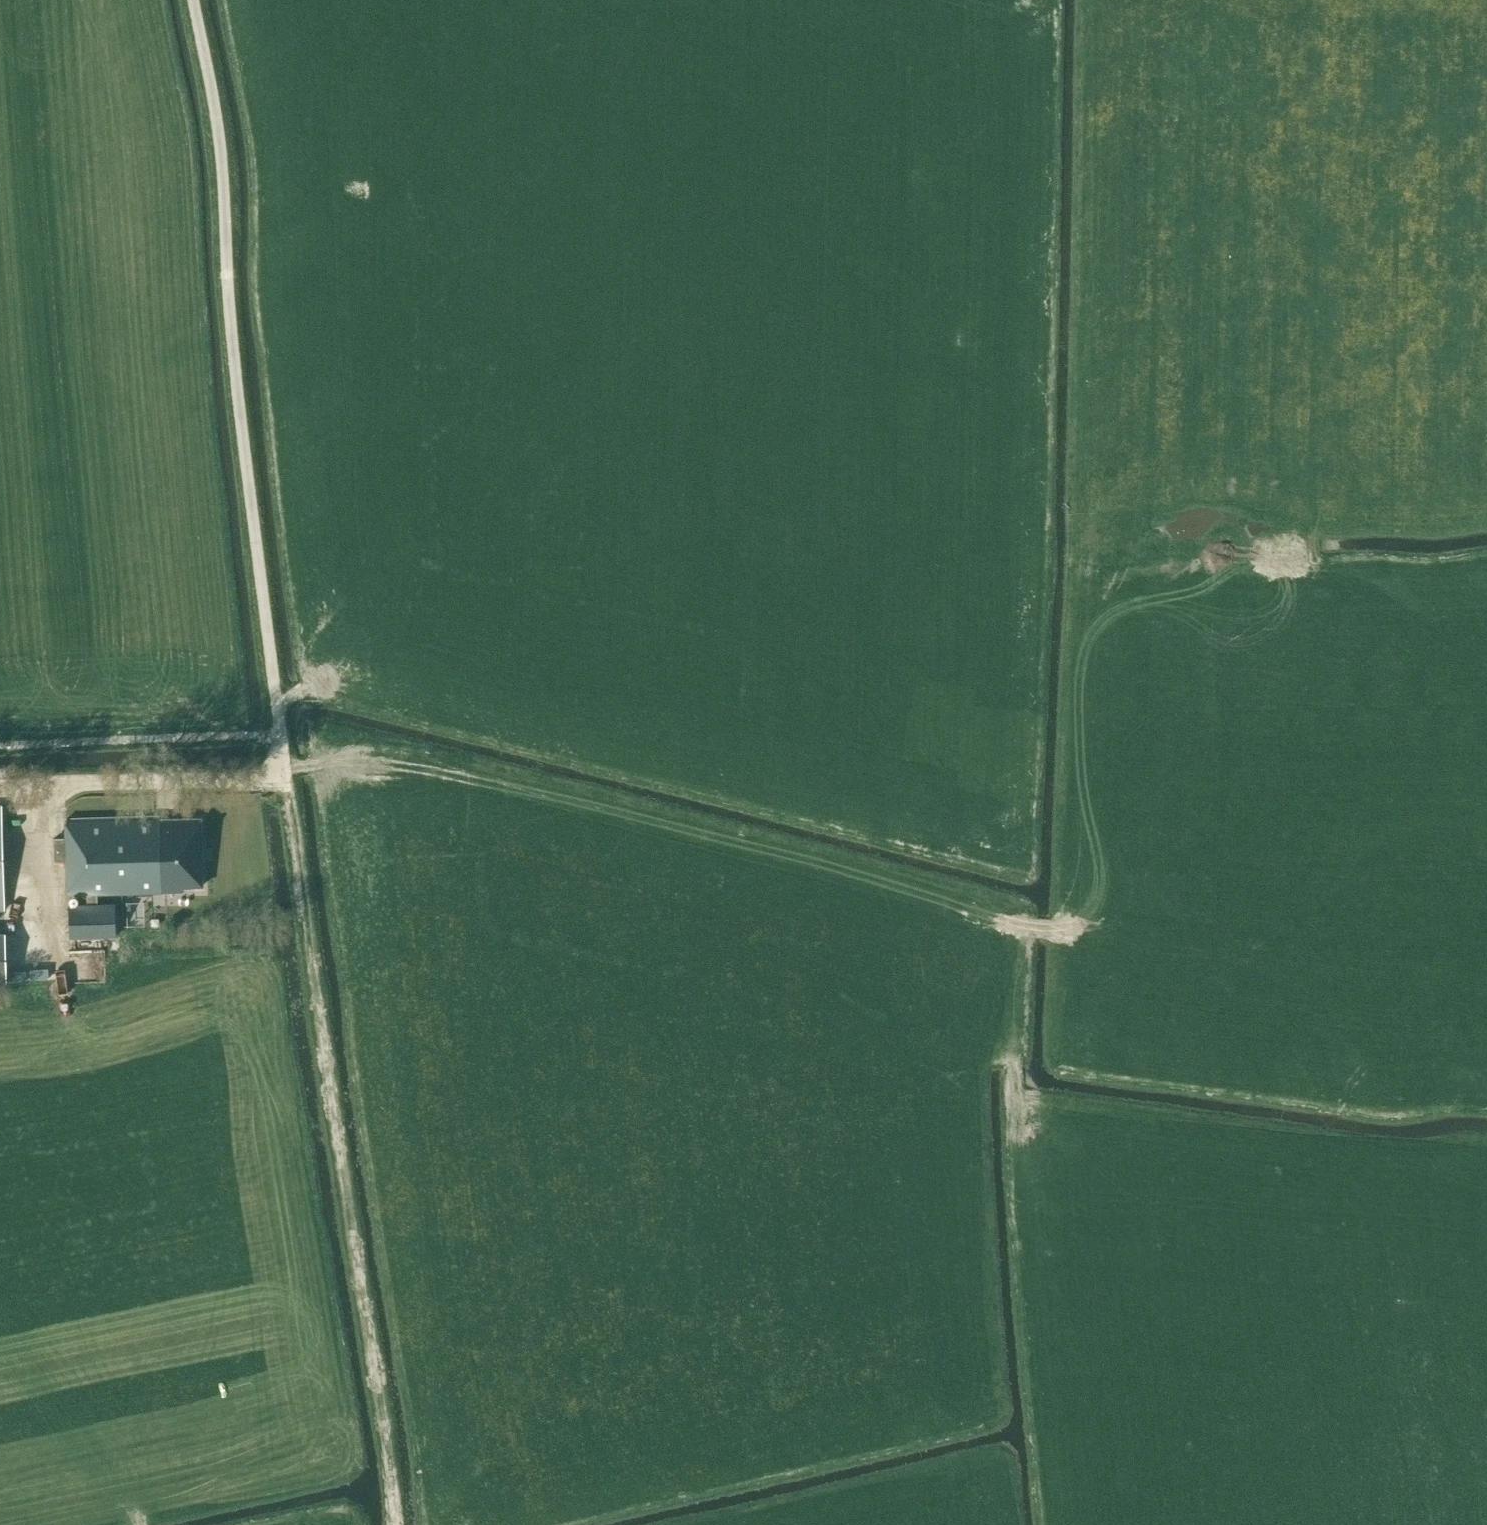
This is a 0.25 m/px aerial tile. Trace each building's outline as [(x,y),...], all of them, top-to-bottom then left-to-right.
[(69,903),(70,937),(116,936),(115,902),(98,903),(97,894),(184,891),(183,886),(203,885),(201,817),(160,819),(160,815),(65,818),(66,838),(53,838),(54,862),(67,861),(68,895),(87,894),(88,903),(69,903)]
